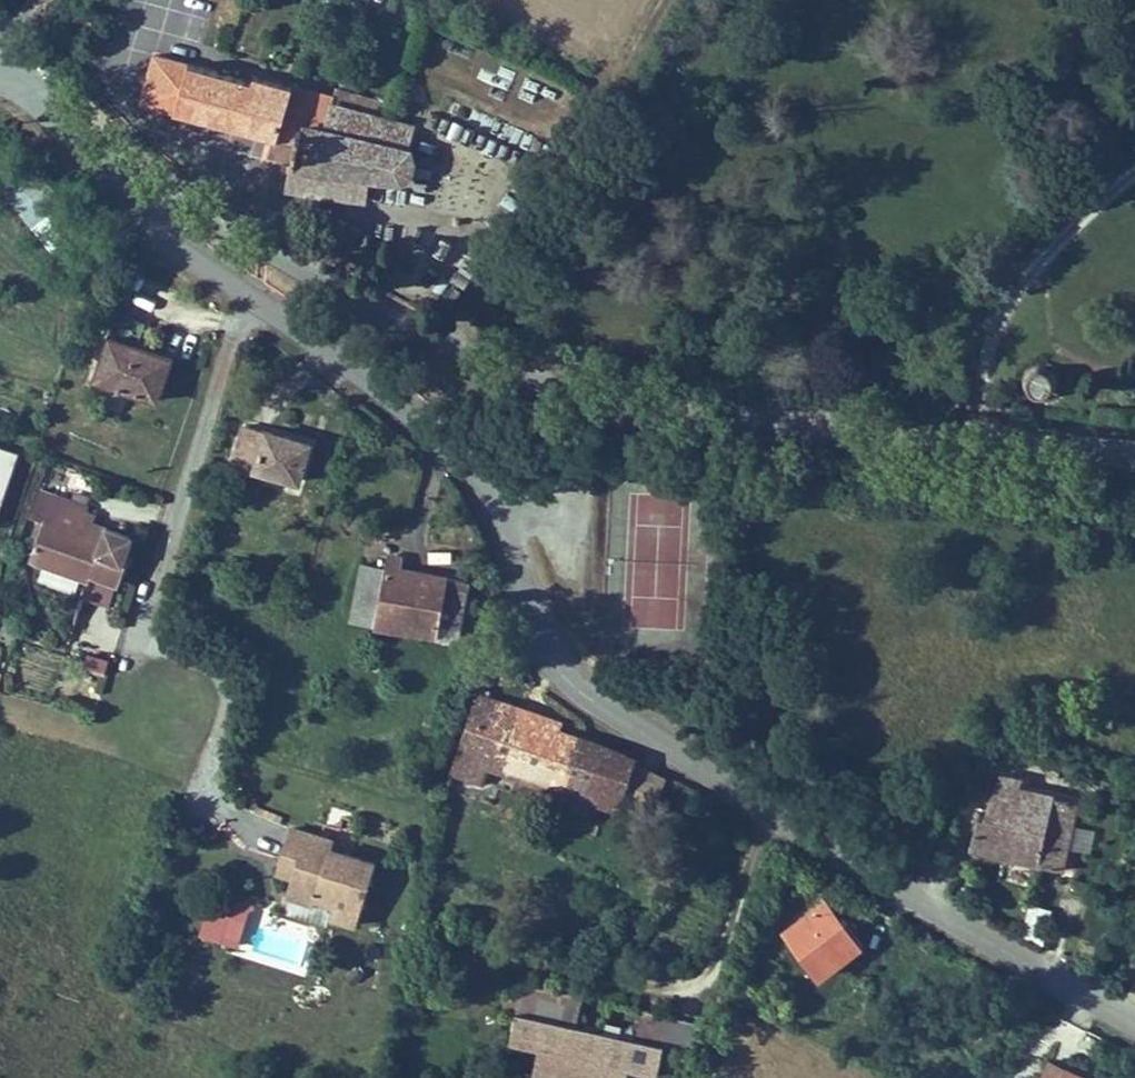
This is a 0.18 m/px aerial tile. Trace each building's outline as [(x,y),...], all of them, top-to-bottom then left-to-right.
[(140,98),(228,123),(243,69),(199,57),(155,45),(140,98)] [(228,123),(275,137),(281,119),(410,149),(417,125),(392,119),(397,104),(337,88),(335,95),(292,84),(295,75),(253,64),(250,72),(243,69),(228,123)] [(281,119),(275,137),(274,144),(294,149),(291,164),(285,193),(326,200),(367,205),(370,184),(404,189),(416,178),(419,166),(415,151),(410,149),(281,119)] [(294,149),(274,144),(270,159),(291,164),(294,149)] [(25,180),(0,200),(0,207),(61,280),(89,257),(25,180)] [(174,368),(104,342),(88,387),(158,412),(174,368)] [(1031,381),(1053,387),(1058,366),(1036,360),(1031,381)] [(315,450),(244,430),(231,474),(302,494),(315,450)] [(2,503),(21,450),(0,442),(0,502),(2,503)] [(29,508),(41,512),(26,551),(41,557),(36,571),(84,589),(82,594),(109,604),(118,579),(120,580),(128,557),(123,554),(133,527),(104,516),(103,520),(95,516),(98,509),(88,505),(90,500),(39,482),(29,508)] [(404,559),(388,557),(385,572),(359,568),(349,627),(437,642),(448,580),(402,572),(404,559)] [(104,677),(110,660),(88,653),(83,670),(104,677)] [(488,766),(561,788),(579,730),(560,725),(563,716),(476,688),(450,771),(483,781),(488,766)] [(608,740),(579,730),(561,788),(557,801),(586,810),(590,799),(608,740)] [(608,740),(590,799),(620,808),(639,749),(608,740)] [(1001,788),(1022,793),(1024,782),(1004,777),(1001,788)] [(1022,793),(1001,788),(998,799),(991,798),(985,826),(978,824),(971,854),(1064,876),(1079,813),(1056,807),(1058,801),(1022,793)] [(287,826),(280,852),(294,856),(290,870),(284,889),(309,896),(311,890),(333,896),(329,911),(359,919),(376,860),(327,847),(330,838),(287,826)] [(294,856),(280,852),(276,866),(290,870),(294,856)] [(201,933),(239,942),(247,910),(256,906),(251,894),(228,903),(209,898),(201,933)] [(819,986),(862,954),(825,905),(782,937),(819,986)] [(634,1033),(580,1021),(585,997),(522,983),(508,1045),(536,1051),(531,1075),(547,1077),(626,1077),(628,1069),(656,1075),(664,1040),(634,1033)] [(670,1014),(640,1007),(634,1033),(664,1040),(670,1014)] [(700,1021),(670,1014),(664,1040),(695,1047),(700,1021)] [(1047,1070),(1043,1077),(1065,1077),(1047,1070)]
